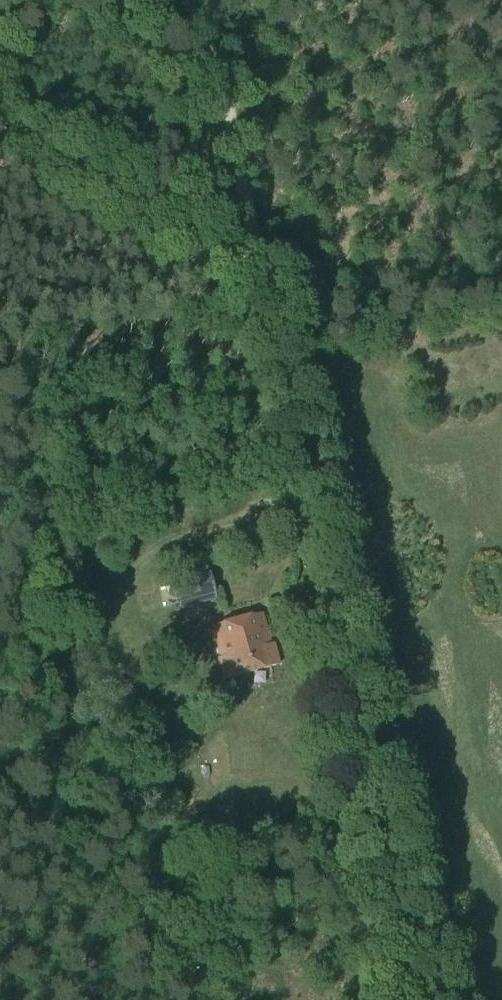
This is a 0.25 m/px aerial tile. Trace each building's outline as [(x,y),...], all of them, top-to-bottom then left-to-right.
[(182,576),(185,588),(187,593),(219,585),(215,567),(182,576)] [(286,618),(283,607),(275,609),(278,621),(286,618)] [(278,661),(279,661),(287,659),(281,639),(270,642),(261,611),(213,624),(221,655),(218,656),(224,677),(279,662),(278,661)]
